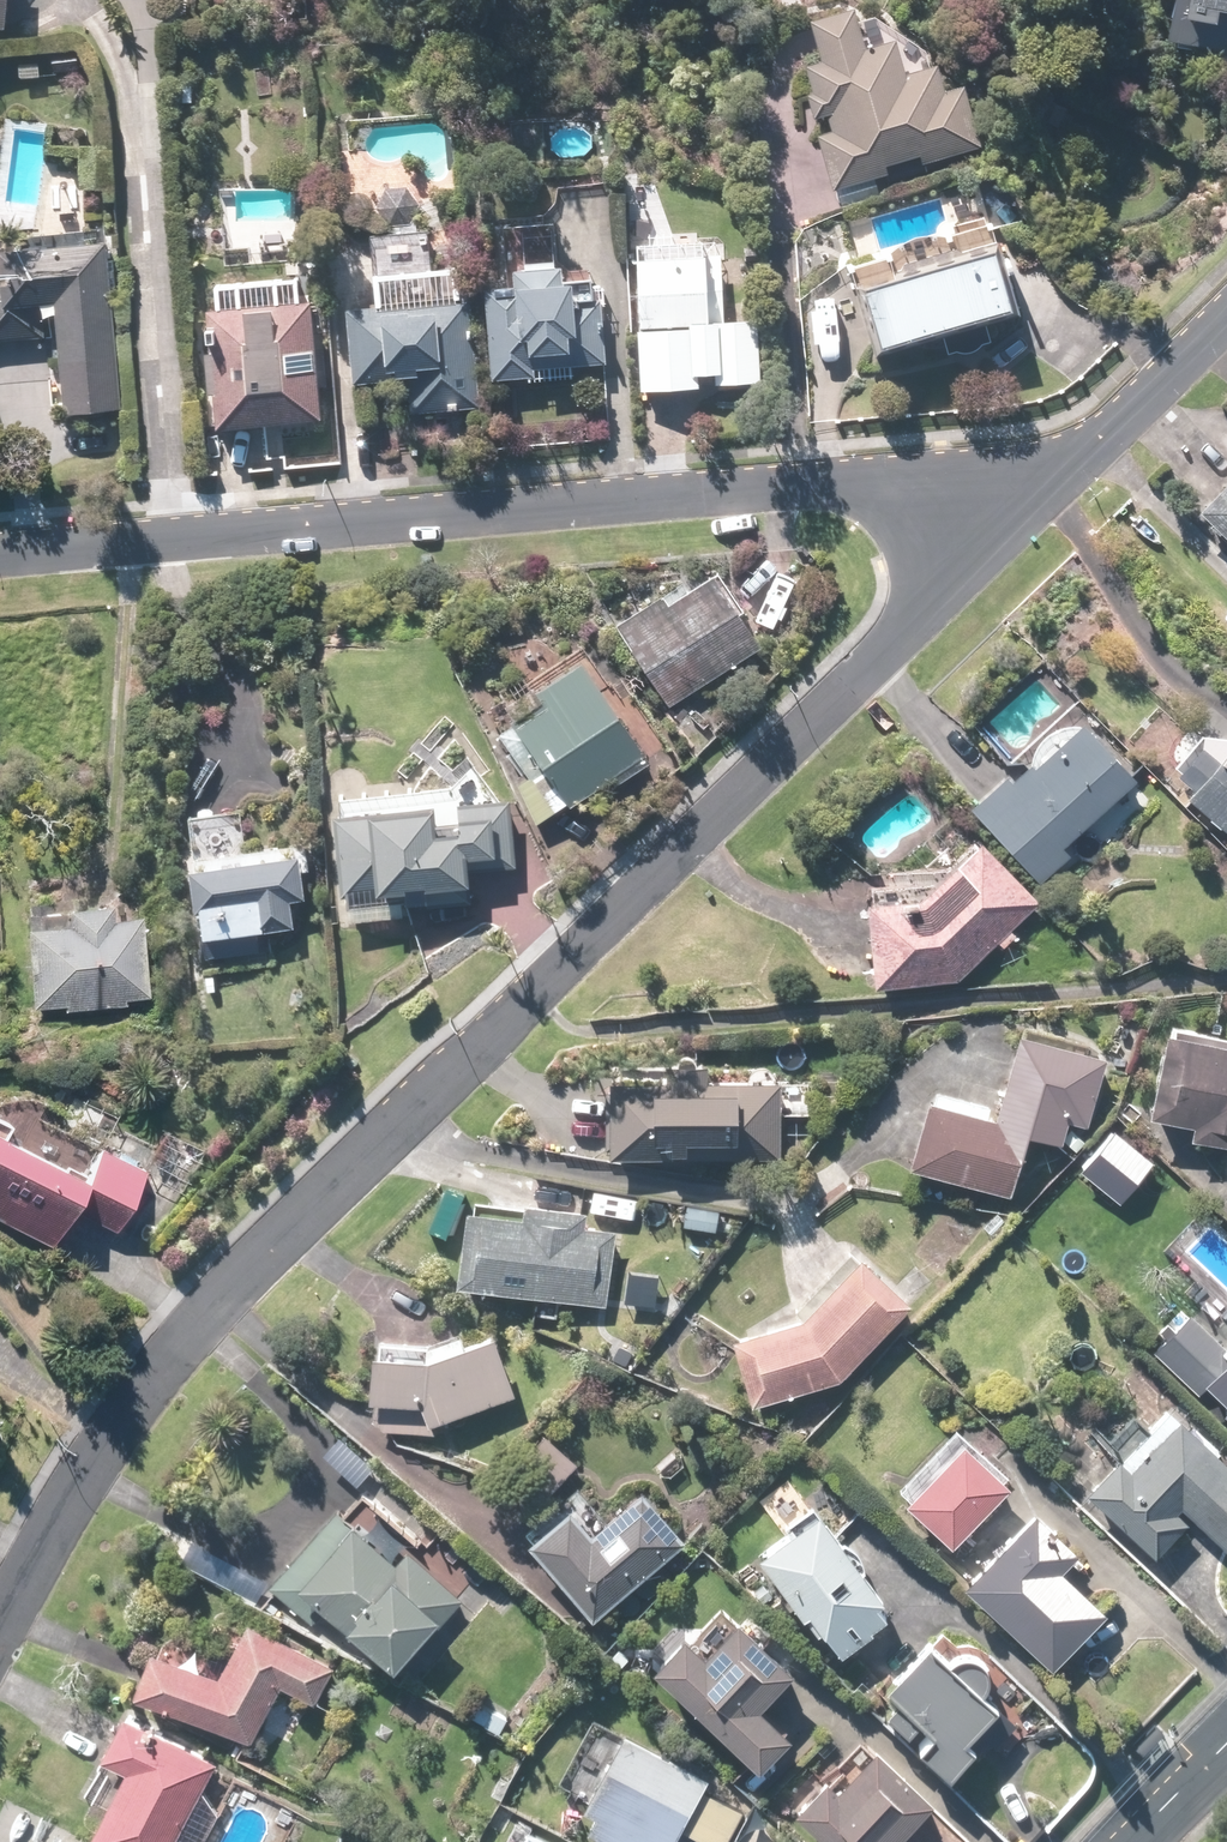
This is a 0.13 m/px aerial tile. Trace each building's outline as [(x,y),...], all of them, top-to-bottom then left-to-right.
[(12,28),(15,0),(0,0),(0,26),(12,28)] [(1172,42),(1222,51),(1226,25),(1226,0),(1180,0),(1172,42)] [(819,130),(837,192),(985,148),(967,87),(950,92),(942,66),(911,75),(901,42),(871,51),(860,11),(816,23),(845,122),(819,130)] [(107,243),(7,251),(9,270),(0,271),(0,340),(44,336),(42,305),(61,303),(71,412),(121,408),(107,243)] [(721,255),(638,258),(643,388),(763,384),(761,319),(723,321),(721,255)] [(859,293),(877,354),(1013,316),(995,255),(859,293)] [(520,288),(492,289),(496,378),(534,377),(534,367),(608,364),(604,284),(570,285),(569,263),(519,265),(520,288)] [(473,299),(356,308),(363,384),(414,380),(417,413),(482,407),(473,299)] [(316,300),(213,309),(224,428),(327,418),(316,300)] [(1202,506),(1226,532),(1226,482),(1202,506)] [(617,626),(669,704),(763,643),(715,572),(672,601),(667,593),(617,626)] [(574,802),(646,753),(582,660),(510,709),(574,802)] [(1141,776),(1087,717),(1037,763),(1031,756),(976,807),(1043,881),(1072,854),(1064,845),(1141,776)] [(1181,769),(1198,784),(1192,791),(1226,822),(1226,754),(1226,755),(1208,739),(1181,769)] [(512,798),(339,812),(347,910),(470,900),(467,864),(517,860),(512,798)] [(960,975),(1039,901),(981,841),(938,882),(876,887),(883,981),(960,975)] [(301,850),(196,862),(207,954),(260,948),(258,928),(296,924),(293,894),(306,893),(301,850)] [(148,996),(141,915),(114,917),(113,899),(22,906),(30,1005),(148,996)] [(1170,1027),(1152,1111),(1196,1121),(1193,1135),(1226,1143),(1226,1039),(1170,1027)] [(933,1094),(912,1163),(1009,1192),(1028,1131),(1063,1141),(1070,1118),(1089,1124),(1109,1056),(1025,1031),(1000,1115),(933,1094)] [(784,1080),(614,1078),(613,1153),(783,1155),(784,1080)] [(52,1244),(72,1206),(116,1229),(146,1171),(101,1147),(87,1174),(0,1128),(0,1216),(52,1244)] [(1153,1162),(1114,1129),(1067,1184),(1082,1197),(1098,1178),(1122,1198),(1153,1162)] [(476,1194),(463,1280),(606,1302),(617,1227),(588,1223),(590,1212),(476,1194)] [(865,1255),(809,1314),(735,1337),(755,1402),(843,1375),(913,1300),(865,1255)] [(1190,1313),(1156,1347),(1226,1418),(1226,1350),(1190,1313)] [(432,1421),(517,1391),(497,1334),(441,1353),(378,1348),(372,1414),(385,1428),(436,1433),(432,1421)] [(1172,1407),(1092,1494),(1160,1556),(1197,1515),(1226,1543),(1226,1457),(1172,1407)] [(910,1501),(955,1543),(1010,1485),(965,1443),(910,1501)] [(534,1541),(597,1615),(685,1539),(644,1490),(594,1532),(573,1508),(534,1541)] [(886,1594),(823,1507),(767,1548),(842,1652),(892,1616),(879,1598),(886,1594)] [(1040,1510),(969,1581),(1055,1666),(1109,1611),(1063,1566),(1079,1549),(1040,1510)] [(337,1511),(272,1586),(312,1621),(327,1604),(398,1666),(461,1594),(410,1549),(397,1564),(337,1511)] [(689,1632),(659,1664),(765,1764),(795,1733),(763,1702),(795,1668),(742,1617),(709,1651),(689,1632)] [(252,1619),(222,1675),(156,1648),(138,1692),(252,1739),(283,1683),(315,1701),(335,1664),(252,1619)] [(995,1701),(932,1640),(889,1685),(900,1695),(888,1707),(910,1728),(922,1716),(936,1729),(920,1745),(950,1773),(976,1746),(964,1734),(995,1701)] [(129,1711),(107,1752),(133,1767),(96,1834),(110,1841),(172,1841),(218,1760),(129,1711)] [(627,1731),(586,1807),(599,1814),(592,1826),(600,1831),(594,1841),(674,1841),(683,1826),(713,1841),(725,1841),(743,1810),(703,1789),(710,1776),(627,1731)] [(800,1806),(838,1841),(899,1841),(896,1839),(935,1798),(879,1745),(840,1786),(830,1776),(800,1806)] [(532,1834),(527,1841),(547,1841),(532,1834)]
